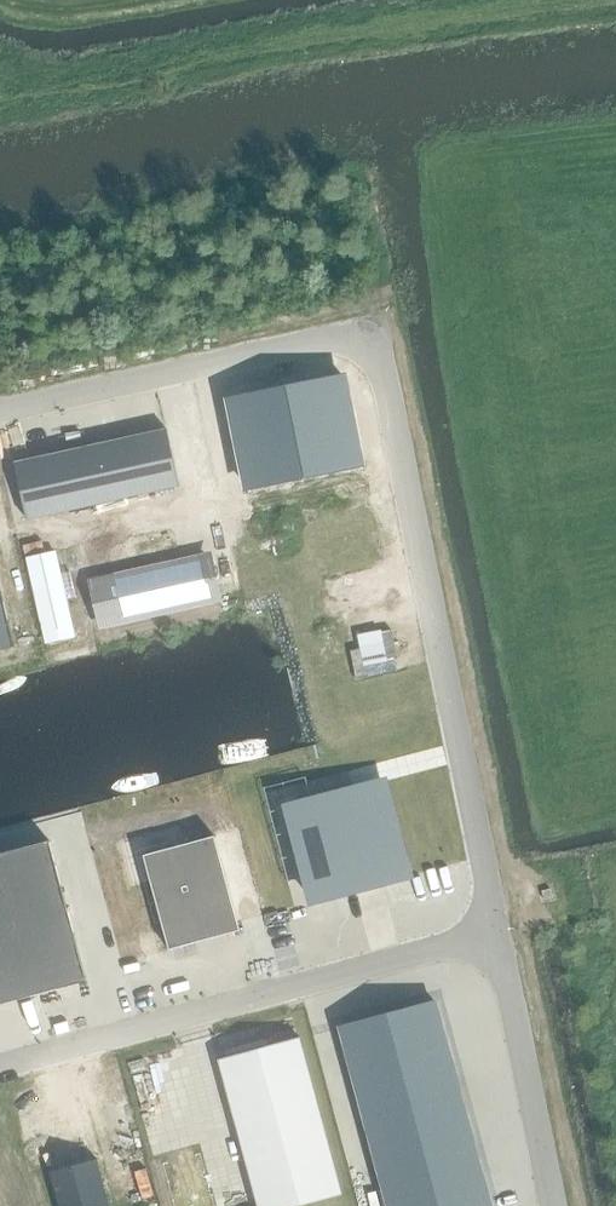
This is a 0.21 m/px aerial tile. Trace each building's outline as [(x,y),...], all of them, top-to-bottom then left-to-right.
[(344,377),(229,401),(247,485),(360,462),(344,377)] [(32,459),(14,463),(27,520),(43,517),(43,515),(64,511),(64,512),(179,487),(167,430),(158,432),(158,433),(139,437),(139,436),(136,436),(137,438),(118,442),(117,441),(108,443),(108,444),(89,448),(89,447),(73,450),(73,452),(54,456),(54,455),(51,455),(51,457),(33,461),(32,459)] [(256,529),(312,518),(322,570),(380,558),(360,462),(247,485),(256,529)] [(210,543),(92,569),(104,621),(221,595),(210,543)] [(13,650),(0,591),(0,653),(13,650)] [(383,782),(287,806),(308,890),(309,890),(312,902),(324,899),(408,878),(383,782)] [(214,836),(142,856),(168,951),(240,932),(214,836)] [(0,855),(0,1005),(87,982),(49,841),(0,855)] [(348,1027),(373,1118),(397,1205),(497,1205),(466,1092),(442,1001),(348,1027)] [(219,1059),(225,1083),(227,1082),(235,1109),(232,1109),(246,1161),(249,1161),(256,1187),(253,1188),(258,1205),(302,1205),(342,1195),(299,1037),(219,1059)] [(55,1172),(65,1205),(114,1205),(101,1161),(55,1172)]
